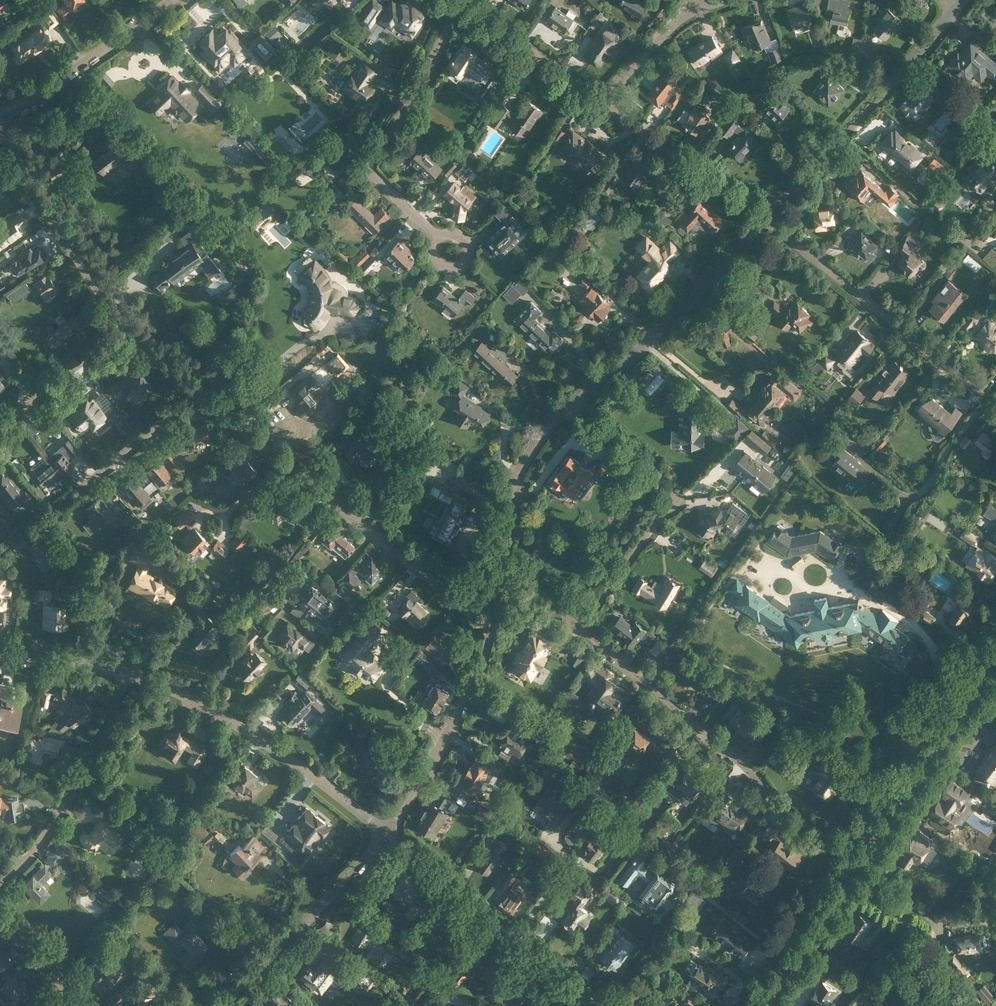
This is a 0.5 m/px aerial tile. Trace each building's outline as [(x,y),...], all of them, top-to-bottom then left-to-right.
[(9,10),(3,0),(0,0),(0,9),(2,8),(5,13),(9,10)] [(65,5),(57,10),(64,20),(78,10),(75,6),(83,0),(62,0),(65,5)] [(358,20),(370,28),(385,7),(376,0),(371,0),(358,20)] [(377,20),(393,31),(396,26),(413,38),(426,19),(425,18),(427,14),(406,0),(400,0),(398,3),(394,0),(391,0),(377,20)] [(525,9),(531,0),(512,0),(525,9)] [(619,4),(632,12),(630,16),(637,20),(647,3),(642,0),(621,0),(619,4)] [(787,9),(794,29),(801,26),(803,30),(814,27),(809,14),(815,12),(811,0),(787,9)] [(850,9),(847,9),(849,0),(828,0),(827,8),(834,10),(831,21),(839,22),(840,19),(848,21),(850,9)] [(545,20),(564,33),(568,28),(572,31),(577,23),(573,20),(574,19),(573,18),(576,14),(569,9),(566,13),(556,5),(545,20)] [(876,19),(879,21),(873,28),(885,38),(891,32),(893,33),(902,22),(886,7),(876,19)] [(43,25),(42,24),(12,47),(17,54),(16,55),(16,56),(15,56),(15,57),(15,58),(15,59),(15,60),(16,61),(17,62),(18,63),(20,63),(21,62),(22,62),(23,61),(22,60),(30,54),(31,55),(43,46),(42,45),(52,37),(50,35),(46,29),(48,27),(49,29),(60,21),(50,8),(39,16),(44,24),(43,25)] [(762,45),(771,41),(763,21),(762,21),(761,19),(741,27),(744,36),(748,35),(754,48),(755,50),(758,51),(762,49),(763,47),(762,45)] [(273,24),(264,32),(273,42),(277,39),(275,37),(280,32),(273,24)] [(600,29),(583,54),(601,66),(606,58),(607,59),(616,46),(615,45),(618,42),(614,40),(619,33),(608,26),(604,31),(600,29)] [(235,54),(240,60),(250,51),(237,37),(235,39),(226,29),(219,36),(218,35),(214,38),(209,33),(200,42),(207,50),(203,53),(219,70),(230,60),(230,59),(235,54)] [(261,34),(251,43),(266,59),(276,50),(261,34)] [(319,48),(334,58),(343,44),(328,35),(319,48)] [(723,51),(712,36),(689,51),(699,64),(714,54),(715,56),(723,51)] [(279,38),(274,42),(284,53),(289,48),(279,38)] [(874,56),(875,43),(864,42),(863,55),(874,56)] [(481,78),(489,67),(474,56),(477,52),(464,44),(448,67),(453,70),(449,75),(457,81),(466,68),(481,78)] [(957,54),(947,65),(962,78),(969,70),(981,80),(986,73),(995,80),(995,79),(995,64),(982,52),(980,55),(968,45),(959,55),(957,54)] [(779,46),(768,51),(772,62),(784,58),(779,46)] [(724,55),(731,65),(740,59),(733,49),(724,55)] [(808,66),(817,66),(817,59),(817,57),(808,57),(808,66)] [(336,84),(342,89),(342,88),(363,103),(373,88),(366,83),(374,72),(362,64),(354,75),(352,74),(347,81),(341,77),(336,84)] [(659,106),(661,103),(666,107),(667,105),(672,109),(683,95),(677,90),(686,78),(678,72),(674,77),(666,72),(648,94),(647,96),(659,106)] [(158,93),(147,103),(179,136),(207,110),(190,91),(191,90),(180,79),(179,80),(173,73),(155,90),(158,93)] [(844,89),(829,74),(821,82),(819,82),(816,85),(816,87),(813,91),(828,106),(844,89)] [(494,76),(480,95),(492,103),(505,84),(494,76)] [(930,81),(924,77),(900,106),(905,110),(903,112),(908,116),(910,114),(915,119),(924,107),(927,107),(929,104),(929,101),(939,89),(934,85),(937,82),(932,78),(930,81)] [(203,82),(193,91),(194,93),(199,97),(212,112),(222,102),(203,82)] [(766,107),(777,96),(778,97),(780,95),(768,82),(755,96),(766,107)] [(947,86),(941,94),(953,105),(959,97),(947,86)] [(786,95),(792,102),(797,97),(791,90),(786,95)] [(789,108),(778,97),(777,96),(766,107),(764,108),(776,120),(789,108)] [(526,137),(544,111),(527,98),(515,114),(511,111),(511,110),(504,105),(492,123),(498,128),(503,121),(526,137)] [(695,105),(690,113),(684,109),(677,118),(683,122),(683,123),(696,132),(705,120),(716,127),(722,118),(728,109),(721,104),(714,113),(711,110),(708,115),(695,105)] [(127,119),(118,110),(111,117),(119,126),(127,119)] [(339,116),(334,111),(328,117),(332,122),(339,116)] [(739,125),(729,117),(719,130),(728,137),(734,129),(735,130),(739,125)] [(557,145),(566,132),(559,127),(550,140),(557,145)] [(906,136),(896,127),(893,130),(891,128),(878,143),(892,155),(894,153),(900,159),(910,168),(910,167),(912,169),(924,155),(921,152),(922,151),(912,141),(910,143),(904,138),(906,136)] [(731,143),(727,147),(724,150),(730,156),(733,153),(738,159),(751,147),(755,151),(761,145),(746,131),(732,144),(731,143)] [(995,139),(995,134),(993,131),(985,139),(990,144),(995,139)] [(592,174),(605,155),(596,149),(597,147),(586,140),(585,141),(572,132),(568,138),(567,137),(562,144),(567,148),(564,153),(582,166),(582,167),(592,174)] [(927,133),(921,140),(932,149),(938,142),(927,133)] [(283,162),(293,153),(277,136),(267,146),(283,162)] [(98,170),(101,170),(103,173),(111,166),(120,177),(137,163),(130,155),(128,156),(116,141),(93,160),(95,162),(94,165),(98,170)] [(260,146),(255,141),(249,147),(254,152),(260,146)] [(990,151),(989,150),(982,158),(979,155),(967,168),(970,171),(960,182),(969,190),(973,186),(981,193),(988,185),(990,186),(995,179),(995,145),(990,151)] [(421,151),(420,150),(409,163),(419,171),(430,182),(442,169),(434,162),(429,157),(432,153),(425,146),(421,151)] [(154,153),(148,158),(155,166),(161,161),(154,153)] [(632,157),(620,175),(615,171),(613,174),(619,178),(617,182),(621,184),(625,184),(628,180),(640,188),(644,182),(648,182),(651,177),(650,174),(652,171),(632,157)] [(934,157),(928,164),(939,174),(945,167),(934,157)] [(62,173),(54,161),(43,169),(53,180),(62,173)] [(448,175),(457,166),(452,161),(443,170),(448,175)] [(455,171),(465,180),(473,170),(463,162),(455,171)] [(167,169),(164,171),(170,178),(173,175),(167,169)] [(862,171),(848,187),(852,191),(850,193),(857,198),(859,196),(864,201),(873,190),(890,204),(899,194),(889,186),(886,190),(862,171)] [(619,178),(613,174),(603,188),(609,193),(617,182),(619,178)] [(464,185),(461,189),(454,183),(445,195),(456,204),(453,217),(464,219),(466,208),(477,195),(464,185)] [(681,188),(677,185),(672,193),(676,196),(681,188)] [(179,193),(177,189),(175,190),(169,194),(171,198),(179,193)] [(928,202),(939,211),(945,205),(941,201),(945,196),(939,191),(928,202)] [(504,195),(499,199),(503,203),(508,199),(504,195)] [(373,215),(356,199),(347,208),(374,234),(382,225),(381,223),(388,217),(380,209),(373,215)] [(842,207),(833,199),(828,206),(826,208),(814,209),(813,211),(812,211),(813,216),(814,216),(815,226),(835,223),(834,210),(835,210),(837,212),(842,207)] [(501,219),(515,206),(509,200),(496,213),(501,219)] [(615,210),(623,213),(628,204),(619,200),(615,210)] [(720,224),(722,222),(699,202),(692,210),(693,211),(689,216),(684,211),(676,220),(682,226),(678,230),(683,235),(687,230),(688,231),(700,218),(714,231),(716,229),(718,229),(720,226),(720,224)] [(657,208),(651,205),(647,211),(653,215),(657,208)] [(254,228),(262,221),(253,211),(245,218),(254,228)] [(18,214),(17,215),(0,228),(0,247),(20,233),(15,226),(22,222),(23,222),(18,214)] [(847,221),(851,225),(857,218),(852,214),(847,221)] [(516,227),(520,224),(513,216),(487,240),(501,255),(524,235),(516,227)] [(913,225),(918,229),(924,222),(919,218),(913,225)] [(223,233),(217,224),(208,231),(215,239),(223,233)] [(859,239),(849,250),(857,256),(858,253),(864,258),(865,257),(870,261),(875,254),(872,251),(877,244),(864,234),(866,231),(861,228),(854,235),(859,239)] [(555,236),(561,242),(567,236),(561,230),(557,235),(555,236)] [(216,264),(191,235),(189,234),(156,265),(160,268),(152,274),(162,284),(171,276),(174,279),(194,259),(208,273),(216,264)] [(668,263),(668,262),(667,260),(681,251),(674,241),(666,247),(667,248),(663,250),(647,236),(638,245),(651,258),(637,274),(643,280),(641,281),(650,290),(664,275),(663,274),(666,271),(667,270),(668,269),(668,267),(668,266),(668,265),(668,263)] [(918,244),(908,236),(898,249),(905,254),(899,262),(906,268),(904,270),(911,275),(917,268),(918,268),(919,269),(920,269),(921,269),(922,268),(923,268),(923,267),(924,266),(925,265),(925,264),(925,263),(924,262),(924,261),(922,260),(912,251),(918,244)] [(548,254),(552,257),(562,246),(553,238),(543,249),(543,250),(541,253),(545,257),(548,254)] [(399,240),(385,255),(403,272),(417,258),(399,240)] [(4,251),(9,259),(17,253),(12,246),(4,251)] [(12,264),(9,266),(9,268),(13,274),(15,274),(17,273),(18,274),(41,259),(40,258),(44,256),(39,249),(36,251),(33,247),(30,249),(29,247),(17,255),(18,256),(10,261),(12,264)] [(983,257),(993,266),(995,262),(995,252),(992,248),(983,257)] [(355,256),(350,261),(357,268),(370,255),(366,250),(357,258),(355,256)] [(380,261),(372,254),(357,269),(364,276),(364,275),(369,280),(377,272),(373,268),(380,261)] [(301,309),(302,324),(315,330),(317,329),(320,327),(322,325),(324,324),(325,322),(327,321),(328,319),(329,317),(327,316),(329,313),(332,315),(333,315),(335,315),(336,315),(338,315),(339,313),(355,316),(361,306),(358,296),(343,293),(343,292),(342,291),(341,290),(340,289),(339,288),(338,287),(336,287),(335,286),(333,281),(332,279),(331,275),(328,272),(326,269),(316,257),(297,275),(302,280),(306,285),(308,287),(309,289),(311,288),(312,289),(312,290),(310,291),(309,292),(308,293),(308,294),(308,295),(308,296),(308,297),(308,298),(309,299),(310,300),(311,301),(312,302),(311,303),(309,302),(306,305),(305,307),(304,307),(301,309)] [(342,261),(336,267),(342,273),(348,267),(342,261)] [(958,269),(949,262),(942,271),(951,278),(958,269)] [(39,280),(35,275),(7,295),(11,300),(33,284),(44,300),(45,301),(46,301),(47,302),(49,302),(50,301),(50,300),(51,299),(51,298),(51,297),(51,296),(52,296),(54,295),(54,294),(59,290),(60,288),(58,286),(55,285),(47,274),(39,280)] [(592,278),(581,274),(579,274),(576,282),(578,283),(589,287),(592,278)] [(523,295),(529,289),(517,278),(511,284),(513,286),(509,290),(516,297),(520,292),(523,295)] [(933,298),(936,300),(930,308),(944,319),(961,298),(957,294),(960,290),(948,280),(933,298)] [(238,293),(232,286),(218,296),(220,299),(219,300),(221,302),(222,302),(224,304),(238,293)] [(459,298),(444,286),(432,300),(452,317),(467,299),(472,303),(476,298),(465,290),(459,298)] [(610,304),(592,286),(578,300),(586,308),(586,311),(590,315),(591,315),(598,321),(610,309),(607,306),(610,304)] [(551,353),(564,339),(553,329),(550,332),(535,318),(542,311),(531,300),(515,318),(551,353)] [(809,315),(810,314),(794,301),(789,306),(791,307),(787,312),(775,302),(769,307),(780,317),(777,321),(785,327),(790,322),(800,331),(808,322),(811,325),(815,320),(809,315)] [(399,317),(387,307),(381,312),(392,323),(399,317)] [(745,333),(748,330),(745,327),(749,322),(735,309),(728,317),(745,333)] [(59,325),(61,327),(47,338),(54,347),(76,330),(81,337),(91,329),(78,313),(67,322),(65,320),(59,325)] [(973,325),(974,325),(979,318),(972,313),(962,326),(968,331),(973,325)] [(983,326),(977,333),(982,337),(980,339),(995,351),(995,349),(995,326),(986,318),(981,324),(983,326)] [(748,330),(745,333),(744,334),(753,342),(758,336),(749,329),(748,330)] [(725,330),(718,333),(725,347),(731,344),(725,330)] [(857,331),(838,354),(851,364),(852,363),(855,362),(859,357),(859,355),(862,351),(866,355),(867,353),(870,354),(874,349),(873,346),(874,345),(870,341),(871,341),(857,331)] [(499,335),(495,332),(494,332),(490,333),(490,340),(494,340),(499,335)] [(489,350),(481,342),(473,351),(509,385),(518,377),(504,364),(507,360),(504,357),(511,349),(502,341),(496,347),(494,345),(489,350)] [(341,356),(329,345),(320,354),(332,366),(341,356)] [(817,360),(827,368),(836,358),(826,350),(817,360)] [(883,372),(868,391),(873,395),(875,392),(880,392),(884,387),(893,394),(909,373),(893,360),(890,365),(890,368),(887,368),(885,368),(883,370),(883,372)] [(3,370),(8,367),(4,361),(0,364),(0,366),(3,370)] [(32,366),(28,361),(20,367),(28,378),(36,371),(35,372),(31,367),(32,366)] [(125,378),(118,384),(129,398),(132,396),(137,402),(154,389),(149,382),(148,383),(145,380),(144,381),(134,368),(124,377),(125,378)] [(317,391),(321,388),(311,375),(301,384),(302,385),(292,394),(300,402),(298,404),(297,405),(296,407),(296,409),(297,411),(298,413),(299,414),(301,415),(303,415),(305,415),(307,414),(311,411),(311,408),(313,406),(317,406),(319,404),(319,403),(320,402),(321,399),(320,397),(319,394),(317,391)] [(802,391),(784,376),(780,381),(773,375),(759,391),(762,394),(776,406),(787,393),(794,399),(802,391)] [(482,406),(464,395),(469,386),(465,383),(466,382),(461,379),(461,380),(459,379),(450,392),(459,398),(454,407),(459,410),(457,413),(457,414),(454,419),(467,428),(471,423),(481,429),(491,413),(482,407),(482,406)] [(856,405),(865,395),(856,388),(847,398),(856,405)] [(742,406),(733,398),(726,406),(735,414),(737,412),(746,419),(749,415),(760,424),(776,406),(762,394),(746,412),(741,407),(742,406)] [(105,417),(91,399),(82,406),(80,404),(76,408),(78,410),(69,417),(79,429),(88,422),(91,427),(105,417)] [(924,416),(926,415),(932,420),(931,422),(929,424),(929,425),(929,426),(934,438),(934,439),(935,440),(936,440),(937,441),(938,441),(939,440),(940,440),(941,439),(947,432),(946,431),(961,413),(955,408),(951,413),(933,399),(932,399),(931,399),(920,403),(917,403),(916,404),(915,405),(915,407),(915,408),(915,409),(916,410),(924,416)] [(684,432),(672,432),(672,438),(671,438),(671,443),(672,443),(672,445),(695,446),(695,447),(700,447),(700,446),(704,446),(704,432),(701,432),(701,414),(691,414),(692,408),(684,408),(684,432)] [(361,426),(357,422),(360,418),(355,414),(344,428),(353,436),(360,428),(361,426)] [(740,419),(735,424),(744,432),(748,426),(740,419)] [(840,423),(834,419),(831,423),(836,428),(840,423)] [(184,435),(173,437),(177,454),(194,450),(192,442),(209,438),(206,424),(201,425),(200,422),(182,426),(184,435)] [(763,441),(751,430),(741,442),(748,446),(751,444),(757,449),(763,441)] [(766,440),(770,435),(765,430),(760,435),(766,440)] [(986,434),(982,431),(974,441),(983,448),(980,451),(987,457),(995,446),(995,442),(992,439),(993,437),(987,432),(986,434)] [(375,444),(362,433),(347,452),(356,459),(359,456),(362,458),(360,460),(360,462),(361,463),(364,466),(366,466),(367,466),(369,464),(370,465),(375,459),(384,466),(392,456),(384,449),(389,443),(381,437),(375,444)] [(965,448),(972,439),(966,434),(959,443),(965,448)] [(879,451),(887,441),(882,437),(874,447),(879,451)] [(72,466),(66,459),(71,455),(71,456),(78,450),(69,438),(62,444),(62,445),(49,456),(62,472),(63,474),(72,466)] [(855,459),(837,443),(829,453),(837,459),(832,466),(856,486),(868,471),(855,460),(855,459)] [(612,447),(601,464),(612,472),(623,454),(612,447)] [(791,453),(786,450),(783,454),(788,458),(791,453)] [(179,461),(170,451),(163,457),(172,467),(179,461)] [(62,472),(49,456),(48,455),(47,457),(45,455),(30,467),(32,469),(30,470),(35,478),(36,477),(42,485),(52,477),(53,479),(57,476),(62,472)] [(164,480),(171,474),(154,455),(143,465),(159,484),(164,480)] [(898,471),(904,464),(896,456),(890,463),(898,471)] [(589,468),(588,469),(586,468),(588,466),(581,461),(580,463),(572,457),(550,486),(558,492),(562,487),(573,494),(574,493),(580,497),(590,486),(591,486),(595,480),(591,477),(594,473),(595,468),(593,467),(589,468)] [(242,486),(258,473),(245,458),(232,470),(234,472),(231,474),(242,486)] [(774,483),(748,459),(738,466),(742,469),(737,473),(760,492),(765,487),(768,489),(774,483)] [(790,462),(785,469),(792,473),(796,466),(790,462)] [(596,472),(602,476),(606,469),(600,465),(596,472)] [(31,477),(24,468),(19,472),(25,480),(31,477)] [(18,489),(4,471),(0,474),(0,489),(1,491),(3,489),(9,496),(7,498),(13,506),(21,500),(24,503),(32,496),(26,487),(24,485),(18,489)] [(148,495),(131,475),(120,484),(138,505),(148,495)] [(460,523),(466,512),(465,512),(471,501),(452,491),(454,489),(445,484),(445,485),(432,478),(431,480),(430,479),(425,490),(426,491),(425,492),(439,499),(448,503),(439,520),(436,518),(429,532),(432,534),(434,535),(433,536),(440,539),(440,538),(450,543),(456,532),(461,524),(460,523)] [(203,489),(201,485),(192,491),(194,495),(203,489)] [(154,494),(159,499),(164,495),(159,489),(154,494)] [(110,495),(115,501),(119,498),(114,492),(110,495)] [(173,506),(177,503),(170,494),(166,498),(173,506)] [(288,501),(280,495),(266,512),(271,516),(272,518),(273,518),(277,521),(287,510),(298,519),(308,507),(293,495),(288,501)] [(91,532),(113,513),(100,497),(84,511),(91,519),(84,525),(91,532)] [(992,500),(983,514),(992,519),(995,514),(995,503),(992,500)] [(729,534),(741,517),(728,508),(722,509),(722,507),(710,509),(710,511),(704,512),(695,526),(712,537),(716,531),(723,530),(729,534)] [(190,508),(174,520),(180,528),(197,516),(190,508)] [(124,527),(133,519),(126,510),(117,517),(124,527)] [(911,541),(919,530),(910,524),(903,535),(911,541)] [(345,536),(343,537),(341,535),(343,532),(339,528),(337,530),(330,525),(320,537),(345,558),(354,547),(346,539),(346,538),(345,536)] [(314,540),(322,531),(317,526),(309,536),(310,536),(308,538),(312,542),(314,540)] [(974,546),(981,536),(966,526),(959,536),(974,546)] [(209,543),(194,528),(182,539),(197,555),(205,547),(220,559),(228,548),(218,540),(213,546),(209,543)] [(817,528),(777,552),(756,553),(737,579),(762,597),(768,590),(781,596),(779,600),(796,612),(815,608),(813,598),(827,596),(829,606),(857,601),(864,584),(879,562),(818,528),(817,528)] [(40,536),(34,542),(31,538),(26,541),(20,534),(10,542),(17,550),(26,543),(42,562),(44,560),(48,566),(58,558),(40,536)] [(231,541),(240,550),(248,542),(239,534),(231,541)] [(905,552),(912,547),(908,541),(901,546),(905,552)] [(362,550),(357,546),(349,556),(354,560),(362,550)] [(153,556),(134,547),(127,559),(139,565),(132,580),(138,584),(136,590),(168,605),(176,589),(164,584),(164,585),(152,579),(152,577),(144,573),(146,568),(147,569),(153,556)] [(701,551),(707,556),(709,553),(703,547),(701,551)] [(986,549),(984,552),(977,547),(966,564),(983,574),(981,577),(987,582),(991,577),(992,577),(992,576),(993,576),(994,574),(994,573),(993,573),(995,570),(995,571),(995,570),(995,556),(986,549)] [(383,568),(371,558),(359,571),(366,578),(364,580),(371,586),(377,579),(375,577),(383,568)] [(700,567),(712,575),(717,567),(706,559),(700,567)] [(295,571),(303,578),(308,571),(301,565),(295,571)] [(349,589),(359,578),(348,568),(338,580),(349,589)] [(19,582),(16,579),(10,578),(10,590),(19,591),(19,582)] [(652,586),(647,583),(640,578),(633,589),(640,593),(642,591),(655,599),(653,601),(663,607),(668,600),(670,602),(680,585),(668,578),(664,584),(656,580),(652,586)] [(762,597),(737,580),(730,590),(739,595),(735,602),(797,644),(801,638),(861,627),(900,653),(910,637),(894,627),(898,620),(883,610),(878,617),(857,602),(828,608),(826,597),(814,599),(816,610),(796,614),(779,602),(778,599),(777,597),(777,596),(775,595),(772,593),(771,592),(769,592),(767,592),(766,593),(765,594),(762,597)] [(342,586),(337,582),(331,591),(336,594),(342,586)] [(308,591),(306,590),(304,593),(305,594),(301,599),(310,605),(308,608),(310,609),(310,610),(311,611),(312,610),(314,612),(316,610),(324,616),(334,602),(326,596),(327,596),(320,591),(320,592),(312,586),(308,591)] [(956,586),(950,595),(960,602),(955,610),(954,610),(953,610),(952,609),(951,609),(951,610),(950,610),(949,610),(948,611),(947,612),(947,613),(947,614),(947,615),(947,616),(947,617),(948,618),(948,619),(950,620),(959,626),(974,603),(960,595),(963,590),(956,586)] [(51,589),(34,588),(34,599),(44,600),(43,627),(67,628),(68,621),(64,620),(65,604),(50,603),(51,589)] [(261,598),(250,611),(260,620),(274,605),(278,608),(283,602),(270,590),(266,595),(267,596),(263,601),(261,598)] [(406,615),(410,618),(421,607),(416,601),(419,598),(411,591),(406,596),(408,599),(403,603),(404,605),(399,610),(405,616),(406,615)] [(206,601),(211,606),(220,597),(215,592),(206,601)] [(300,618),(304,612),(295,605),(292,610),(293,610),(292,612),(300,618)] [(385,607),(380,613),(386,617),(391,611),(385,607)] [(427,613),(421,607),(410,618),(419,628),(428,618),(425,615),(427,613)] [(935,618),(923,610),(918,617),(930,625),(935,618)] [(219,626),(206,616),(189,638),(201,648),(219,626)] [(624,622),(619,618),(612,626),(626,638),(628,635),(636,642),(641,637),(649,644),(656,634),(641,622),(638,625),(637,624),(634,627),(625,620),(624,622)] [(366,620),(339,656),(351,665),(349,666),(363,676),(364,675),(374,682),(386,667),(375,658),(375,656),(375,654),(375,653),(374,651),(371,649),(369,648),(381,631),(366,620)] [(304,634),(290,623),(287,627),(286,626),(282,630),(283,631),(279,637),(288,644),(287,645),(289,647),(290,646),(293,648),(297,642),(304,647),(310,639),(304,634)] [(260,632),(266,638),(273,630),(267,624),(260,632)] [(309,626),(305,631),(315,638),(319,633),(309,626)] [(254,646),(262,637),(253,629),(244,640),(248,644),(248,646),(246,649),(246,651),(248,653),(241,662),(243,664),(238,669),(249,678),(254,672),(255,674),(258,674),(262,670),(261,667),(260,666),(265,660),(257,653),(259,651),(254,646)] [(436,634),(435,632),(421,646),(438,663),(443,657),(448,661),(460,649),(457,646),(456,647),(452,643),(453,642),(448,637),(448,638),(444,634),(444,633),(441,630),(436,634)] [(530,680),(541,663),(543,664),(547,656),(545,655),(552,643),(532,632),(523,649),(524,649),(521,654),(519,652),(513,661),(517,663),(513,670),(530,680)] [(409,643),(404,649),(414,657),(418,651),(409,643)] [(441,668),(431,658),(425,664),(435,673),(441,668)] [(588,658),(585,662),(581,668),(591,675),(595,670),(602,675),(599,678),(601,680),(594,690),(598,693),(592,702),(604,711),(603,713),(611,719),(623,704),(624,705),(638,686),(632,681),(625,691),(608,679),(612,674),(606,670),(605,671),(588,658)] [(292,680),(303,690),(311,682),(300,671),(292,680)] [(433,676),(423,693),(428,696),(424,704),(438,712),(449,693),(442,689),(445,683),(433,676)] [(0,686),(0,687),(0,725),(4,726),(5,723),(17,726),(21,707),(11,704),(11,701),(4,700),(7,688),(0,686)] [(342,701),(349,692),(342,686),(335,694),(342,701)] [(65,693),(66,692),(63,689),(53,698),(55,700),(55,701),(66,714),(71,711),(72,713),(80,706),(78,703),(76,705),(72,701),(73,700),(72,699),(71,699),(65,693)] [(286,704),(279,712),(280,713),(292,724),(295,720),(297,722),(311,706),(323,717),(329,711),(321,704),(307,690),(301,696),(298,693),(295,690),(294,692),(291,694),(285,700),(288,703),(286,704)] [(50,693),(42,692),(40,706),(48,707),(50,693)] [(504,703),(495,698),(488,710),(504,720),(508,713),(516,718),(521,710),(515,706),(517,703),(513,700),(511,704),(506,701),(504,703)] [(564,716),(572,705),(563,698),(555,710),(564,716)] [(85,703),(80,707),(68,717),(71,721),(64,726),(54,724),(47,729),(65,733),(66,728),(74,723),(75,726),(93,711),(85,703)] [(762,727),(739,709),(729,722),(752,739),(756,734),(757,734),(758,733),(758,732),(762,727)] [(210,733),(196,724),(191,732),(205,741),(210,733)] [(358,725),(352,733),(351,734),(358,741),(366,732),(358,725)] [(498,747),(502,749),(497,755),(507,761),(511,755),(511,754),(513,752),(520,757),(528,743),(529,744),(533,738),(528,735),(527,736),(519,732),(515,730),(515,729),(516,728),(511,725),(498,747)] [(632,725),(627,733),(624,737),(650,756),(658,745),(632,725)] [(162,733),(163,738),(160,743),(168,748),(165,754),(174,760),(183,746),(193,752),(188,760),(198,767),(206,753),(203,746),(191,738),(190,740),(181,734),(179,728),(162,733)] [(26,746),(27,746),(24,751),(39,761),(43,755),(45,755),(48,754),(48,753),(56,755),(58,747),(60,748),(62,741),(47,737),(47,740),(39,739),(38,740),(33,737),(31,739),(30,739),(26,746)] [(792,745),(813,759),(817,753),(796,739),(793,744),(792,745)] [(385,751),(373,741),(358,759),(370,769),(371,768),(372,768),(373,768),(374,767),(375,766),(375,765),(375,764),(374,764),(385,751)] [(976,773),(994,786),(995,783),(995,742),(976,773)] [(492,753),(489,759),(497,764),(501,758),(492,753)] [(17,754),(14,759),(19,762),(22,757),(17,754)] [(475,757),(468,769),(484,779),(492,766),(488,764),(489,761),(481,757),(480,760),(475,757)] [(576,773),(581,765),(573,759),(568,767),(576,773)] [(814,768),(822,773),(812,787),(817,790),(818,792),(822,795),(824,794),(829,798),(843,779),(836,774),(837,774),(833,771),(832,772),(818,762),(814,768)] [(226,778),(227,779),(225,781),(222,779),(209,795),(217,801),(223,794),(222,794),(228,786),(233,790),(237,786),(242,790),(243,789),(252,796),(258,789),(252,785),(258,777),(245,766),(239,773),(234,769),(226,778)] [(671,783),(681,790),(694,774),(683,766),(673,779),(674,779),(671,783)] [(468,769),(460,782),(465,785),(463,789),(470,793),(472,790),(476,792),(484,779),(468,769)] [(983,779),(973,773),(969,778),(979,785),(983,779)] [(651,779),(644,774),(637,785),(644,790),(651,779)] [(704,782),(694,774),(681,790),(691,798),(694,794),(695,795),(704,782)] [(667,779),(662,776),(655,785),(660,788),(667,779)] [(955,811),(973,785),(963,779),(960,784),(948,776),(940,790),(939,791),(940,792),(940,793),(947,798),(943,802),(938,799),(929,813),(951,827),(960,814),(955,811)] [(544,827),(552,832),(573,804),(573,803),(550,786),(537,803),(546,809),(543,813),(550,819),(544,827)] [(438,789),(432,800),(448,809),(453,800),(438,789)] [(726,821),(735,808),(731,805),(736,798),(725,791),(721,799),(723,800),(715,813),(726,821)] [(0,803),(0,813),(7,811),(8,819),(20,818),(19,810),(32,808),(31,800),(18,802),(17,798),(6,799),(6,803),(1,803),(0,803)] [(187,799),(182,806),(187,809),(191,802),(187,799)] [(448,812),(430,802),(416,825),(433,836),(448,812)] [(696,802),(689,812),(694,816),(702,806),(696,802)] [(475,814),(487,821),(494,810),(482,803),(475,814)] [(285,832),(279,839),(291,849),(297,842),(308,851),(329,825),(306,807),(286,833),(285,832)] [(735,808),(726,821),(728,822),(725,827),(726,831),(728,833),(731,832),(735,827),(738,829),(749,813),(741,808),(739,811),(735,808)] [(490,827),(496,831),(507,815),(501,811),(490,827)] [(633,824),(637,818),(632,814),(628,820),(633,824)] [(662,837),(672,823),(662,816),(652,829),(662,837)] [(253,821),(249,826),(253,829),(259,828),(263,821),(259,818),(256,823),(253,821)] [(623,820),(619,826),(634,837),(639,832),(623,820)] [(799,861),(799,858),(802,855),(797,850),(789,843),(790,842),(777,832),(779,830),(766,820),(758,830),(770,840),(772,836),(778,841),(772,851),(784,860),(783,862),(791,869),(794,865),(796,865),(799,861)] [(82,835),(81,837),(81,839),(81,841),(83,842),(85,843),(85,846),(92,845),(93,848),(95,848),(94,844),(100,844),(110,852),(122,837),(103,821),(98,827),(96,826),(91,833),(84,834),(82,835)] [(197,825),(192,829),(201,839),(206,834),(198,826),(197,825)] [(266,826),(259,834),(270,843),(276,834),(266,826)] [(735,840),(742,845),(750,832),(744,828),(735,840)] [(565,838),(571,848),(577,845),(568,829),(566,832),(565,838)] [(595,835),(593,834),(584,845),(586,847),(583,851),(586,854),(586,857),(589,859),(592,859),(594,860),(600,853),(603,852),(605,850),(604,847),(606,844),(605,843),(609,837),(599,829),(595,835)] [(933,842),(915,830),(896,858),(902,861),(899,865),(907,870),(909,866),(915,869),(920,862),(926,866),(935,853),(929,849),(933,842)] [(227,849),(230,846),(217,832),(214,835),(227,849)] [(150,843),(136,833),(129,843),(138,850),(140,847),(144,851),(150,843)] [(224,859),(223,861),(223,863),(224,865),(226,867),(228,868),(230,868),(232,867),(241,877),(256,863),(253,861),(265,850),(253,837),(242,847),(239,845),(230,853),(225,858),(224,859)] [(942,840),(938,847),(945,852),(949,845),(942,840)] [(500,843),(498,841),(479,867),(481,868),(481,870),(483,872),(485,871),(487,873),(506,847),(505,846),(505,844),(502,842),(500,843)] [(531,850),(543,859),(549,851),(538,841),(531,850)] [(67,853),(55,842),(45,853),(48,855),(44,860),(54,869),(59,863),(65,868),(73,858),(71,856),(72,855),(68,851),(67,853)] [(949,845),(946,850),(964,863),(968,858),(949,845)] [(749,856),(737,846),(729,856),(741,866),(749,856)] [(692,868),(701,856),(695,852),(686,863),(692,868)] [(640,893),(657,906),(675,882),(658,869),(657,871),(654,869),(645,862),(647,860),(638,853),(620,878),(628,885),(637,872),(649,881),(640,893)] [(43,883),(55,872),(45,862),(34,874),(33,873),(21,884),(22,885),(16,891),(26,900),(32,894),(40,902),(51,891),(43,883)] [(762,900),(772,887),(749,868),(738,881),(739,882),(734,889),(743,896),(748,890),(749,889),(762,900)] [(500,884),(509,890),(497,906),(511,915),(527,892),(517,884),(520,880),(509,872),(500,884)] [(413,885),(403,878),(392,893),(404,901),(406,899),(413,903),(405,913),(414,919),(421,909),(419,907),(421,904),(415,898),(418,893),(412,888),(413,885)] [(710,883),(705,879),(701,885),(707,889),(710,883)] [(566,892),(577,899),(569,911),(570,912),(565,919),(564,922),(565,926),(568,928),(571,927),(574,926),(576,922),(584,927),(592,915),(581,907),(591,893),(574,881),(566,892)] [(93,890),(109,904),(115,898),(98,884),(93,890)] [(604,894),(608,897),(615,887),(611,884),(604,894)] [(697,912),(706,900),(694,891),(685,903),(697,912)] [(420,897),(429,904),(432,900),(423,893),(420,897)] [(681,895),(677,902),(681,905),(686,899),(681,895)] [(437,907),(432,902),(421,913),(427,918),(437,907)] [(868,930),(869,928),(874,931),(878,925),(873,922),(874,921),(857,911),(843,933),(849,937),(849,938),(852,940),(853,940),(859,944),(865,935),(864,935),(867,929),(868,930)] [(175,923),(165,932),(176,943),(181,938),(191,949),(180,959),(189,968),(205,953),(200,949),(206,943),(196,932),(206,922),(197,913),(181,929),(175,923)] [(737,934),(720,921),(711,932),(728,945),(727,946),(734,951),(735,951),(742,956),(751,945),(744,940),(744,939),(737,934)] [(388,952),(390,951),(381,945),(381,944),(372,939),(376,932),(360,923),(351,939),(367,948),(370,949),(366,957),(369,958),(369,959),(370,960),(372,962),(374,962),(375,962),(375,961),(385,967),(388,962),(386,962),(389,958),(387,957),(390,952),(388,952)] [(610,929),(616,933),(620,929),(613,925),(610,929)] [(426,932),(429,935),(424,941),(426,943),(426,946),(428,948),(431,948),(437,953),(442,948),(443,949),(450,942),(432,926),(426,932)] [(686,931),(679,926),(675,931),(682,936),(686,931)] [(116,936),(128,948),(132,943),(129,941),(131,939),(122,930),(116,936)] [(698,940),(689,932),(682,942),(691,949),(698,940)] [(633,944),(617,933),(600,958),(616,968),(633,944)] [(984,936),(978,936),(978,935),(953,938),(954,946),(952,947),(953,951),(971,949),(972,956),(974,957),(979,956),(981,955),(980,948),(979,948),(979,947),(985,946),(986,945),(985,937),(984,936)] [(104,936),(94,946),(101,953),(104,950),(111,943),(104,936)] [(416,953),(405,942),(397,952),(407,962),(416,953)] [(503,959),(487,947),(473,967),(489,979),(503,959)] [(100,980),(105,986),(122,969),(104,950),(101,953),(87,966),(92,972),(90,975),(97,982),(100,980)] [(13,960),(7,952),(0,958),(0,957),(0,971),(13,960)] [(359,962),(363,957),(357,953),(353,957),(359,962)] [(961,963),(953,954),(948,959),(964,978),(970,974),(967,971),(969,969),(963,961),(961,963)] [(309,967),(308,968),(307,968),(304,972),(304,973),(302,977),(312,985),(310,987),(317,992),(319,990),(321,992),(333,976),(342,983),(349,973),(325,955),(314,970),(310,967),(310,968),(309,967)] [(691,977),(684,988),(697,997),(704,986),(709,989),(718,994),(721,989),(720,989),(722,986),(722,987),(727,980),(726,980),(729,977),(708,963),(706,967),(700,963),(698,965),(696,964),(691,973),(693,974),(691,977)] [(365,968),(355,980),(368,990),(377,978),(365,968)] [(467,975),(460,970),(451,983),(457,987),(462,981),(462,982),(467,975)] [(9,1002),(7,1003),(9,1005),(20,1005),(16,1000),(27,990),(13,974),(0,986),(0,991),(9,1002)] [(525,988),(520,995),(519,995),(511,1005),(554,1005),(556,1003),(552,1000),(553,999),(545,993),(546,990),(535,982),(529,990),(525,988)] [(811,998),(806,1005),(824,1005),(829,998),(830,999),(836,991),(823,982),(819,987),(818,986),(815,991),(813,991),(811,994),(812,996),(810,997),(811,998)] [(984,983),(976,990),(987,1002),(995,995),(984,983)] [(110,1001),(114,1005),(144,1005),(144,1004),(153,994),(145,985),(141,989),(137,984),(131,989),(137,995),(128,1003),(124,1003),(121,999),(123,997),(119,993),(110,1001)] [(434,987),(430,999),(442,1004),(447,992),(434,987)] [(281,1005),(293,1005),(295,1004),(285,993),(284,994),(279,989),(261,1005),(280,1005),(281,1005)] [(690,993),(684,1002),(690,1005),(698,1005),(702,1001),(690,993)] [(628,1002),(621,998),(618,1003),(622,1005),(625,1005),(628,1002)]
